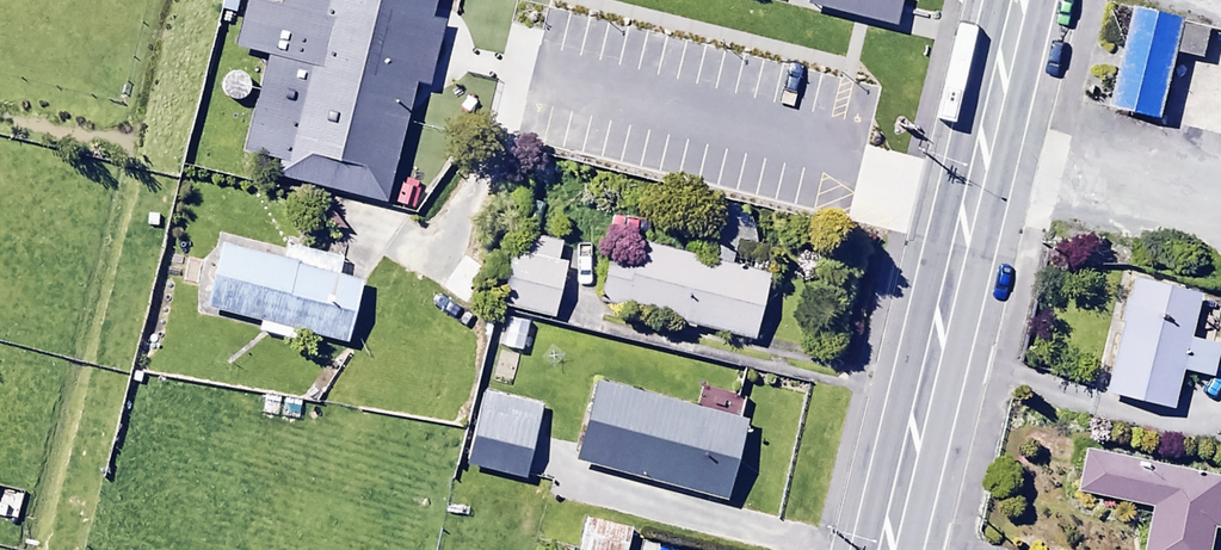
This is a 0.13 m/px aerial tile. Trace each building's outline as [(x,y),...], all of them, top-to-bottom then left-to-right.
[(231,47),(268,56),(245,151),(283,160),(279,173),(384,198),(413,78),(429,82),(445,17),(432,14),(435,0),(242,0),(231,47)] [(809,2),(899,24),(905,0),(809,0),(809,2)] [(1187,15),(1138,3),(1112,109),(1161,121),(1187,15)] [(570,244),(521,233),(504,305),(553,316),(570,244)] [(611,260),(601,298),(758,338),(776,272),(640,237),(633,265),(611,260)] [(284,257),(223,242),(319,337),(367,277),(339,270),(342,257),(287,243),(284,257)] [(1132,279),(1106,391),(1173,406),(1182,368),(1213,375),(1220,345),(1191,339),(1202,295),(1132,279)] [(596,379),(576,458),(728,498),(749,418),(596,379)] [(524,476),(541,403),(485,390),(468,463),(524,476)] [(1085,447),(1076,489),(1155,505),(1145,549),(1211,549),(1216,523),(1220,524),(1220,475),(1085,447)] [(588,517),(581,548),(591,549),(628,549),(633,528),(588,517)]
